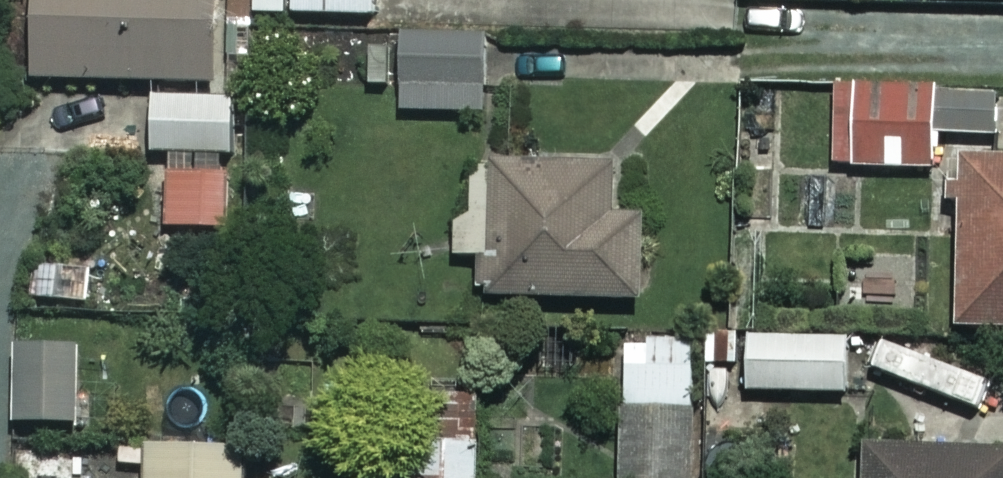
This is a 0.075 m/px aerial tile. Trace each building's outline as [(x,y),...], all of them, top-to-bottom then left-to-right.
[(218,0),(33,0),(30,79),(216,85),(218,0)] [(292,14),(375,16),(375,0),(292,0),(292,14)] [(29,18),(0,18),(0,54),(29,54),(29,18)] [(403,32),(401,31),(400,111),(484,112),(485,86),(486,33),(403,32)] [(935,86),(835,84),(835,162),(934,164),(935,86)] [(998,92),(938,89),(937,133),(995,135),(996,135),(998,92)] [(234,98),(152,96),(151,151),(232,155),(234,98)] [(961,156),(962,183),(948,183),(948,194),(958,201),(956,327),(1002,328),(1002,156),(995,156),(961,156)] [(510,159),(491,159),(488,256),(478,256),(477,289),(486,289),(486,296),(643,301),(644,212),(615,212),(615,162),(510,159)] [(229,176),(168,174),(168,195),(151,195),(150,222),(166,223),(166,226),(227,228),(229,176)] [(88,302),(90,269),(35,265),(32,298),(88,302)] [(706,330),(705,362),(737,363),(738,332),(706,330)] [(849,335),(748,335),(747,391),(847,394),(849,341),(849,335)] [(693,339),(648,338),(648,345),(625,345),(624,407),(620,407),(619,477),(695,477),(695,407),(692,407),(693,339)] [(81,346),(18,344),(17,422),(78,423),(81,346)] [(413,441),(412,477),(478,477),(478,444),(478,394),(458,394),(457,441),(413,441)] [(245,445),(145,442),(144,477),(244,477),(245,445)] [(863,477),(1002,477),(1002,449),(864,443),(863,477)]
